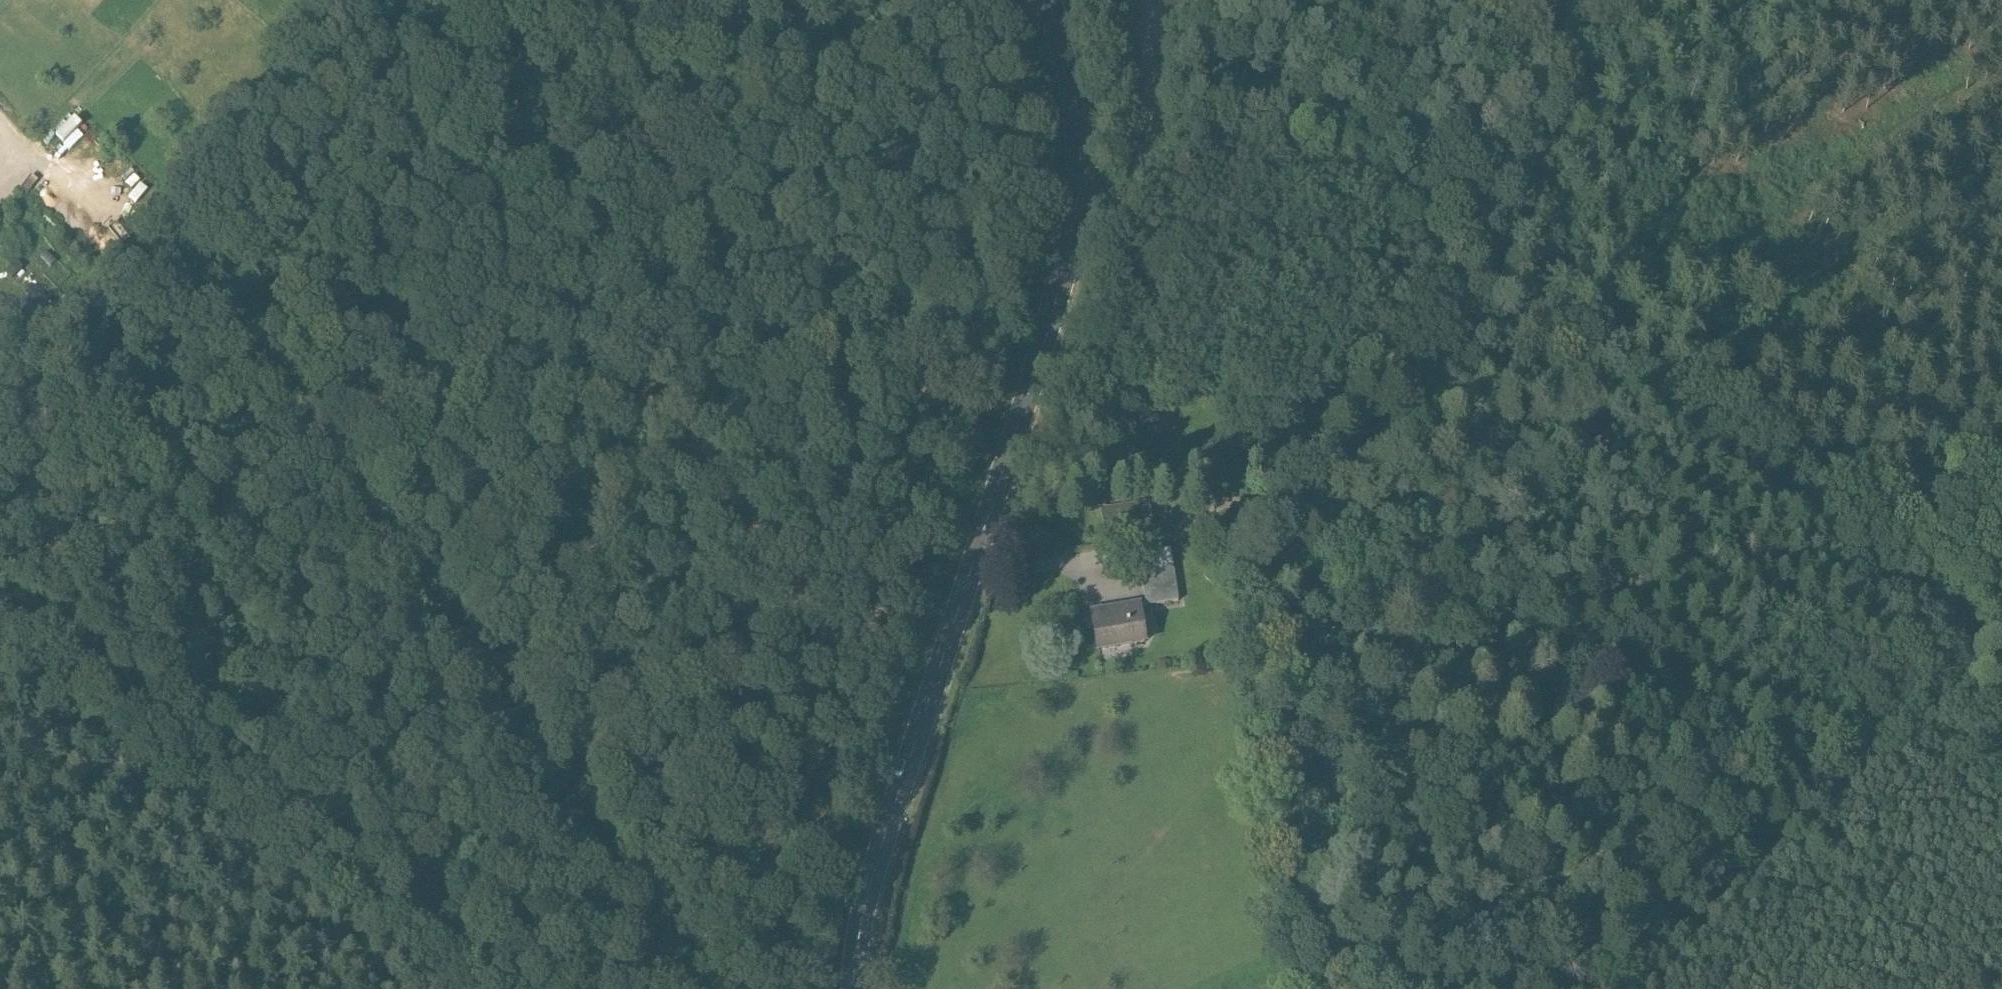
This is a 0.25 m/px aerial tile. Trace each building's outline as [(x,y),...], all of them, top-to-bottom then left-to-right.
[(1170,552),(1138,557),(1146,608),(1178,604),(1170,552)] [(1093,617),(1099,650),(1144,642),(1139,609),(1093,617)]
